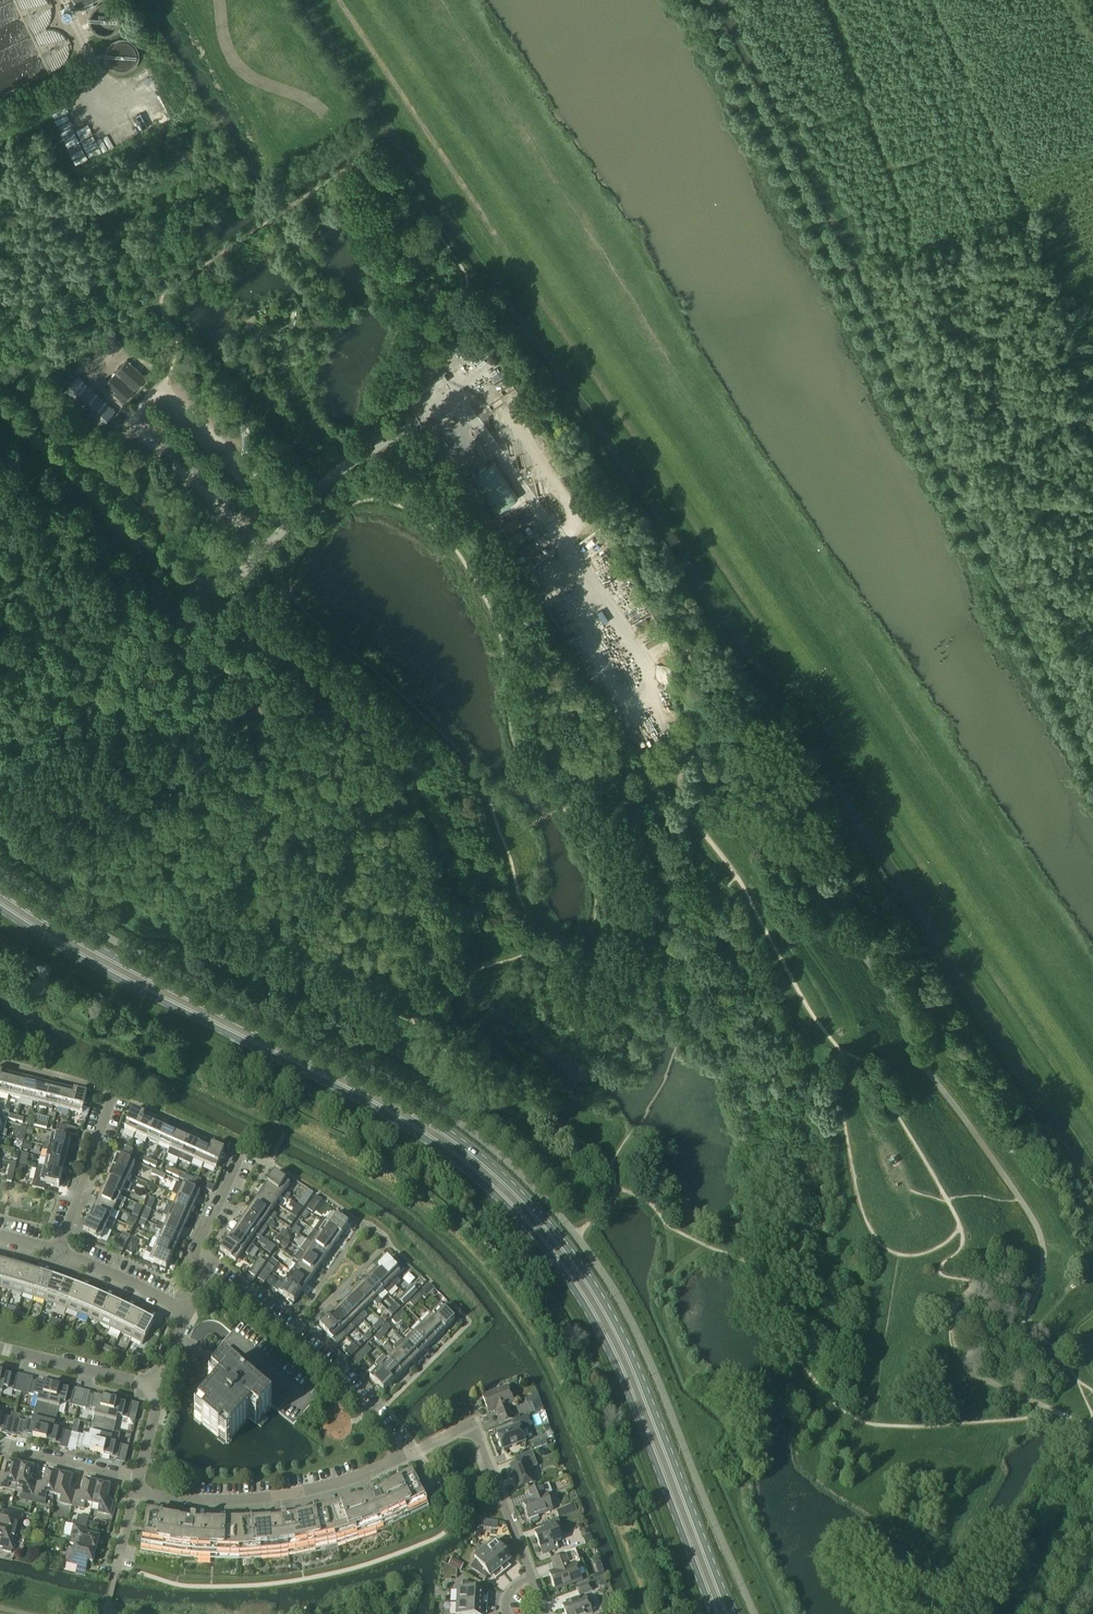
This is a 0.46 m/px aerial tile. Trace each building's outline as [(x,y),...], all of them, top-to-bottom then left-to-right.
[(123,21),(123,18),(122,15),(121,13),(119,10),(116,8),(113,6),(110,6),(108,5),(105,5),(101,6),(98,8),(96,9),(94,12),(92,15),(91,17),(91,20),(91,23),(92,26),(93,30),(95,32),(97,34),(100,36),(103,37),(106,37),(109,37),(112,36),(115,35),(118,33),(120,31),(122,27),(123,24),(123,21)] [(140,57),(140,54),(139,51),(137,47),(135,45),(132,43),(129,42),(126,41),(122,41),(120,41),(117,42),(114,44),(112,46),(110,49),(108,51),(108,54),(107,57),(108,60),(109,63),(110,66),(112,69),(115,70),(118,72),(121,73),(124,73),(126,73),(130,72),(133,70),(135,69),(137,66),(139,63),(139,60),(140,57)] [(123,402),(146,377),(127,359),(103,384),(123,402)] [(115,410),(78,376),(63,392),(100,427),(115,410)] [(521,503),(493,462),(473,476),(501,517),(521,503)] [(14,1077),(2,1074),(0,1081),(0,1094),(9,1096),(14,1077)] [(21,1099),(26,1080),(14,1077),(9,1096),(21,1099)] [(33,1102),(38,1083),(26,1080),(21,1099),(33,1102)] [(44,1109),(50,1086),(38,1083),(33,1102),(40,1104),(39,1108),(44,1109)] [(57,1108),(62,1089),(50,1086),(44,1109),(46,1110),(46,1108),(52,1110),(53,1107),(57,1108)] [(69,1111),(74,1092),(62,1089),(57,1108),(69,1111)] [(82,1114),(85,1102),(87,1103),(88,1099),(89,1098),(86,1097),(87,1095),(74,1092),(69,1111),(82,1114)] [(17,1117),(8,1114),(9,1112),(5,1111),(4,1118),(16,1121),(17,1117)] [(136,1134),(144,1116),(132,1111),(131,1113),(129,1112),(128,1113),(127,1117),(129,1118),(124,1129),(136,1134)] [(147,1139),(155,1121),(144,1116),(136,1134),(147,1139)] [(159,1144),(167,1126),(155,1121),(147,1139),(159,1144)] [(64,1133),(66,1126),(58,1124),(56,1131),(64,1133)] [(23,1141),(27,1128),(21,1126),(18,1140),(23,1141)] [(77,1136),(78,1129),(66,1126),(64,1133),(77,1136)] [(170,1149),(178,1131),(167,1126),(159,1144),(170,1149)] [(179,1160),(189,1136),(178,1131),(170,1149),(167,1155),(179,1160)] [(67,1152),(70,1140),(52,1136),(50,1144),(44,1143),(43,1146),(67,1152)] [(193,1159),(201,1141),(189,1136),(179,1160),(190,1165),(193,1159)] [(204,1164),(212,1146),(201,1141),(193,1159),(204,1164)] [(23,1143),(22,1150),(30,1152),(32,1145),(23,1143)] [(65,1164),(67,1152),(43,1146),(42,1150),(48,1151),(46,1159),(65,1164)] [(223,1159),(224,1156),(225,1156),(225,1155),(223,1154),(224,1152),(212,1146),(204,1164),(216,1169),(221,1159),(223,1159)] [(16,1162),(18,1154),(11,1152),(9,1160),(16,1162)] [(641,1157),(636,1154),(632,1160),(637,1164),(641,1157)] [(130,1175),(135,1164),(117,1156),(112,1168),(130,1175)] [(62,1175),(65,1164),(46,1159),(44,1167),(38,1165),(37,1169),(62,1175)] [(126,1183),(130,1175),(112,1168),(107,1178),(131,1189),(132,1185),(126,1183)] [(59,1187),(62,1175),(37,1169),(32,1188),(44,1191),(46,1184),(59,1187)] [(285,1192),(290,1185),(279,1177),(280,1175),(276,1172),(273,1176),(267,1184),(288,1199),(290,1195),(285,1192)] [(131,1189),(107,1178),(103,1189),(120,1197),(123,1190),(129,1192),(131,1189)] [(195,1204),(200,1193),(176,1183),(171,1194),(177,1197),(195,1204)] [(288,1199),(267,1184),(260,1194),(276,1205),(281,1198),(286,1202),(288,1199)] [(118,1202),(120,1197),(103,1189),(98,1200),(121,1210),(124,1204),(118,1202)] [(271,1211),(276,1205),(260,1194),(254,1203),(274,1218),(277,1215),(271,1211)] [(190,1215),(195,1204),(177,1197),(174,1204),(168,1201),(167,1205),(168,1205),(190,1215)] [(301,1199),(297,1205),(303,1209),(307,1203),(301,1199)] [(121,1210),(98,1200),(93,1211),(110,1218),(114,1211),(119,1214),(121,1210)] [(274,1218),(254,1203),(247,1213),(262,1224),(267,1217),(272,1221),(274,1218)] [(310,1204),(306,1210),(312,1215),(316,1208),(310,1204)] [(136,1205),(133,1212),(140,1214),(143,1208),(136,1205)] [(168,1205),(163,1216),(168,1218),(185,1226),(190,1215),(168,1205)] [(296,1209),(292,1216),(296,1219),(300,1212),(296,1209)] [(106,1229),(110,1218),(93,1211),(88,1221),(106,1229)] [(258,1230),(262,1224),(247,1213),(240,1223),(261,1237),(263,1234),(258,1230)] [(143,1214),(140,1220),(146,1222),(149,1217),(143,1214)] [(129,1215),(127,1221),(135,1225),(137,1218),(129,1215)] [(348,1226),(342,1221),(344,1219),(340,1216),(338,1219),(333,1215),(328,1222),(322,1218),(320,1221),(341,1236),(348,1226)] [(180,1237),(185,1226),(168,1218),(164,1226),(159,1223),(157,1226),(180,1237)] [(101,1240),(106,1229),(88,1221),(84,1230),(85,1230),(82,1235),(87,1237),(88,1235),(101,1240)] [(341,1236),(320,1221),(313,1231),(334,1245),(341,1236)] [(261,1237),(240,1223),(233,1232),(249,1243),(254,1237),(259,1240),(261,1237)] [(175,1247),(180,1237),(157,1226),(156,1230),(161,1232),(158,1240),(175,1247)] [(334,1245),(313,1231),(307,1240),(328,1255),(334,1245)] [(249,1243),(233,1232),(227,1242),(242,1253),(249,1243)] [(123,1251),(128,1239),(122,1236),(122,1237),(121,1236),(116,1248),(123,1251)] [(131,1240),(126,1252),(132,1255),(137,1243),(131,1240)] [(171,1258),(175,1247),(158,1240),(153,1250),(171,1258)] [(328,1255),(307,1240),(300,1250),(321,1265),(328,1255)] [(284,1241),(280,1246),(286,1251),(289,1245),(284,1241)] [(242,1253),(227,1242),(221,1250),(218,1254),(223,1257),(224,1255),(235,1263),(242,1253)] [(171,1258),(153,1250),(148,1248),(145,1253),(151,1256),(148,1262),(161,1267),(160,1270),(164,1272),(167,1267),(171,1258)] [(321,1265),(300,1250),(293,1260),(314,1274),(321,1265)] [(387,1256),(378,1264),(380,1267),(378,1268),(396,1286),(400,1282),(396,1278),(400,1273),(404,1269),(395,1261),(393,1263),(387,1256)] [(314,1274),(293,1260),(291,1263),(296,1266),(292,1273),(307,1284),(314,1274)] [(255,1278),(262,1267),(257,1263),(249,1273),(255,1278)] [(18,1268),(6,1264),(0,1286),(0,1288),(11,1291),(18,1268)] [(22,1294),(29,1271),(18,1268),(11,1291),(22,1294)] [(396,1286),(378,1268),(370,1277),(383,1290),(387,1295),(396,1286)] [(263,1283),(271,1273),(265,1269),(257,1279),(263,1283)] [(33,1298),(41,1275),(29,1271),(22,1294),(33,1298)] [(307,1284),(292,1273),(285,1283),(301,1294),(307,1284)] [(45,1301),(53,1279),(41,1275),(33,1298),(45,1301)] [(383,1290),(370,1277),(361,1285),(379,1303),(382,1300),(377,1296),(383,1290)] [(56,1305),(64,1283),(53,1279),(45,1301),(56,1305)] [(301,1294),(285,1283),(280,1279),(274,1286),(275,1291),(289,1301),(288,1303),(292,1306),(295,1301),(301,1294)] [(67,1310),(76,1287),(64,1283),(56,1305),(67,1310)] [(379,1303),(361,1285),(353,1293),(366,1307),(372,1301),(376,1306),(379,1303)] [(409,1299),(418,1290),(413,1286),(404,1295),(409,1299)] [(78,1314),(87,1292),(76,1287),(67,1310),(78,1314)] [(89,1318),(98,1296),(87,1292),(78,1314),(89,1318)] [(366,1307),(353,1293),(344,1302),(362,1320),(367,1315),(362,1311),(366,1307)] [(417,1302),(422,1297),(419,1294),(414,1298),(417,1302)] [(409,1299),(404,1295),(399,1299),(404,1304),(409,1299)] [(99,1323),(109,1301),(98,1296),(89,1318),(99,1323)] [(413,1307),(417,1302),(414,1298),(409,1303),(413,1307)] [(110,1328),(120,1306),(109,1301),(99,1323),(110,1328)] [(362,1320),(344,1302),(336,1310),(354,1328),(362,1320)] [(455,1317),(453,1316),(451,1314),(449,1315),(437,1303),(427,1312),(431,1316),(445,1330),(454,1321),(453,1319),(455,1317)] [(121,1333),(131,1312),(120,1306),(110,1328),(121,1333)] [(354,1328),(336,1310),(328,1318),(341,1332),(346,1336),(354,1328)] [(400,1319),(405,1314),(401,1311),(396,1316),(400,1319)] [(131,1339),(142,1317),(131,1312),(121,1333),(131,1339)] [(396,1316),(392,1321),(395,1324),(396,1324),(400,1327),(403,1324),(400,1320),(400,1319),(396,1316)] [(445,1330),(431,1316),(422,1325),(436,1339),(445,1330)] [(142,1344),(153,1323),(142,1317),(131,1339),(142,1344)] [(321,1325),(317,1329),(321,1333),(323,1331),(332,1340),(337,1345),(346,1336),(341,1332),(328,1318),(321,1325)] [(324,1389),(241,1320),(222,1343),(227,1348),(217,1360),(224,1366),(208,1384),(216,1391),(194,1417),(226,1444),(248,1418),(256,1424),(271,1406),(294,1425),(297,1421),(296,1421),(324,1389)] [(436,1339),(422,1325),(414,1333),(427,1347),(436,1339)] [(382,1337),(387,1332),(384,1329),(379,1334),(382,1337)] [(427,1347),(414,1333),(405,1342),(419,1356),(427,1347)] [(377,1342),(382,1337),(379,1334),(374,1338),(377,1342)] [(419,1356),(405,1342),(402,1339),(393,1348),(396,1351),(410,1365),(419,1356)] [(349,1358),(359,1349),(354,1344),(353,1344),(344,1353),(349,1358)] [(366,1356),(371,1351),(367,1346),(361,1351),(366,1356)] [(357,1366),(366,1357),(366,1356),(361,1351),(351,1361),(357,1366)] [(410,1365),(396,1351),(387,1360),(401,1374),(410,1365)] [(401,1374),(387,1360),(383,1356),(375,1365),(378,1368),(392,1382),(401,1374)] [(392,1382),(378,1368),(369,1378),(378,1386),(376,1388),(379,1390),(379,1391),(380,1392),(382,1390),(383,1392),(392,1382)] [(0,1402),(3,1389),(16,1392),(15,1397),(19,1398),(20,1393),(21,1393),(22,1389),(14,1387),(17,1378),(16,1378),(0,1374),(0,1402)] [(46,1413),(52,1387),(31,1381),(28,1395),(38,1397),(35,1410),(46,1413)] [(70,1405),(74,1392),(52,1387),(46,1413),(57,1416),(60,1403),(70,1405)] [(513,1420),(508,1405),(513,1403),(507,1387),(482,1396),(488,1413),(496,1410),(498,1413),(497,1414),(501,1425),(512,1421),(513,1420)] [(103,1427),(110,1401),(88,1396),(85,1409),(95,1411),(92,1424),(103,1427)] [(127,1420),(131,1406),(110,1401),(103,1427),(114,1430),(117,1417),(127,1420)] [(14,1419),(12,1426),(20,1428),(18,1434),(19,1434),(39,1439),(46,1413),(35,1410),(32,1423),(19,1420),(20,1415),(15,1414),(14,1419)] [(3,1430),(3,1431),(5,1424),(12,1426),(14,1419),(15,1414),(11,1412),(9,1418),(0,1415),(0,1430),(3,1430)] [(64,1431),(54,1429),(57,1416),(46,1413),(39,1439),(61,1445),(64,1431)] [(525,1441),(521,1430),(531,1426),(527,1415),(513,1420),(512,1421),(514,1427),(496,1434),(502,1449),(525,1441)] [(97,1454),(103,1427),(92,1424),(89,1437),(79,1435),(75,1448),(97,1454)] [(121,1445),(111,1443),(114,1430),(103,1427),(97,1454),(118,1459),(121,1445)] [(535,1482),(530,1469),(537,1466),(532,1452),(519,1457),(521,1462),(520,1463),(510,1467),(518,1488),(535,1482)] [(21,1466),(8,1463),(5,1475),(0,1473),(0,1488),(8,1490),(9,1484),(16,1486),(21,1466)] [(37,1482),(31,1481),(34,1469),(21,1466),(16,1486),(23,1488),(21,1493),(33,1496),(37,1482)] [(54,1495),(59,1475),(46,1472),(43,1484),(37,1482),(33,1496),(46,1499),(47,1494),(54,1495)] [(75,1492),(69,1490),(72,1478),(59,1475),(54,1495),(61,1497),(59,1503),(72,1506),(75,1492)] [(429,1507),(422,1495),(411,1476),(399,1481),(398,1479),(397,1480),(398,1482),(392,1485),(391,1486),(406,1518),(428,1507),(428,1508),(429,1507)] [(92,1505),(97,1485),(84,1481),(81,1493),(75,1492),(72,1506),(84,1509),(85,1503),(92,1505)] [(552,1510),(546,1495),(552,1493),(548,1484),(533,1490),(536,1498),(523,1503),(529,1519),(552,1510)] [(113,1501),(107,1500),(110,1488),(97,1485),(92,1505),(99,1506),(97,1512),(110,1515),(113,1501)] [(406,1518),(391,1486),(375,1493),(370,1495),(384,1528),(391,1526),(406,1518)] [(384,1528),(370,1495),(364,1498),(359,1500),(359,1499),(349,1503),(360,1535),(375,1530),(376,1532),(384,1528)] [(360,1535),(349,1503),(340,1506),(340,1503),(338,1504),(339,1506),(327,1510),(334,1543),(336,1543),(360,1535)] [(573,1504),(566,1507),(569,1514),(576,1511),(573,1504)] [(22,1512),(8,1509),(7,1515),(0,1514),(0,1527),(18,1531),(22,1512)] [(334,1543),(327,1510),(315,1513),(314,1510),(313,1511),(314,1513),(305,1515),(312,1548),(334,1543)] [(163,1554),(169,1518),(162,1517),(163,1514),(161,1514),(161,1517),(148,1515),(140,1550),(141,1551),(141,1550),(163,1554)] [(312,1548),(305,1515),(294,1517),(294,1518),(289,1519),(283,1520),(288,1553),(296,1552),(312,1548)] [(189,1557),(193,1522),(187,1521),(169,1518),(163,1554),(182,1557),(189,1557)] [(560,1541),(555,1527),(560,1526),(557,1519),(542,1525),(544,1531),(535,1535),(542,1555),(558,1549),(556,1542),(560,1541)] [(237,1557),(238,1524),(226,1523),(226,1520),(224,1520),(224,1523),(215,1523),(214,1557),(237,1557)] [(263,1555),(261,1522),(252,1522),(252,1520),(250,1520),(251,1522),(238,1524),(237,1557),(239,1557),(263,1555)] [(288,1553),(283,1520),(277,1520),(272,1521),(261,1522),(263,1555),(280,1554),(288,1553)] [(214,1557),(215,1523),(204,1522),(204,1523),(199,1522),(193,1522),(189,1557),(198,1558),(198,1556),(214,1557)] [(98,1538),(86,1535),(88,1528),(74,1525),(71,1537),(77,1539),(75,1545),(95,1550),(98,1538)] [(18,1531),(0,1527),(0,1547),(3,1548),(2,1551),(11,1553),(12,1550),(13,1550),(18,1531)] [(590,1535),(582,1538),(585,1545),(593,1542),(590,1535)] [(512,1558),(505,1540),(496,1543),(494,1541),(484,1549),(503,1573),(511,1567),(510,1567),(508,1563),(510,1561),(509,1559),(512,1558)] [(92,1563),(95,1550),(75,1545),(75,1547),(68,1551),(65,1563),(85,1568),(87,1562),(92,1563)] [(503,1573),(484,1549),(474,1558),(475,1560),(470,1568),(486,1579),(488,1576),(490,1578),(493,1576),(496,1579),(495,1579),(496,1580),(503,1573)] [(581,1580),(575,1564),(579,1563),(575,1551),(551,1560),(554,1567),(555,1567),(557,1571),(549,1573),(555,1590),(581,1580)] [(452,1558),(448,1564),(454,1568),(458,1561),(452,1558)] [(483,1595),(483,1591),(480,1591),(481,1588),(463,1581),(460,1590),(457,1590),(456,1603),(487,1605),(488,1595),(487,1595),(483,1595)] [(592,1591),(589,1584),(576,1589),(579,1596),(592,1591)] [(594,1607),(591,1600),(587,1599),(586,1596),(562,1606),(565,1613),(589,1613),(592,1613),(591,1610),(594,1607)] [(487,1605),(456,1603),(456,1613),(487,1613),(487,1605)]
